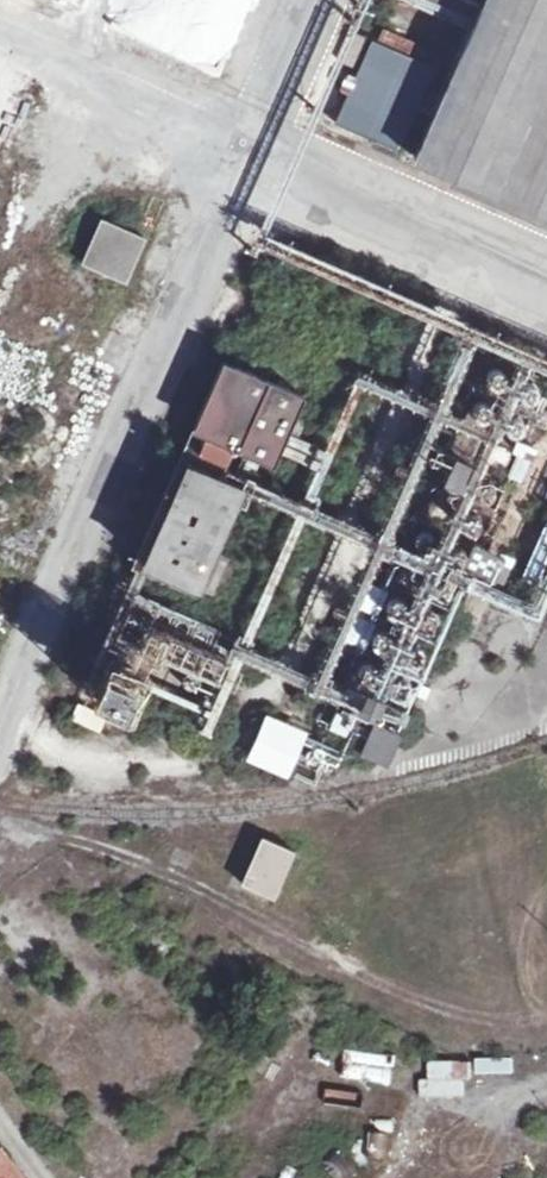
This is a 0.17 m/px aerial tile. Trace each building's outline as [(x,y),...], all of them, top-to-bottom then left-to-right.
[(464,34),(408,162),(546,222),(546,0),(478,0),(476,5),(466,0),(392,0),(464,34)] [(423,76),(361,48),(326,129),(388,157),(423,76)] [(96,223),(79,264),(119,282),(136,241),(96,223)] [(230,369),(201,436),(265,465),(294,398),(230,369)] [(237,488),(179,462),(133,564),(192,590),(237,488)] [(431,491),(426,514),(448,520),(454,496),(431,491)] [(364,711),(414,727),(464,571),(495,581),(504,554),(470,543),(456,584),(402,567),(396,588),(373,581),(363,615),(355,612),(331,688),(368,700),(364,711)] [(140,710),(154,675),(125,664),(112,699),(140,710)] [(78,701),(70,720),(100,733),(108,715),(78,701)] [(247,760),(291,778),(311,730),(267,712),(247,760)] [(393,733),(366,721),(350,755),(377,768),(393,733)] [(256,841),(235,888),(265,902),(286,855),(256,841)] [(347,1051),(343,1080),(391,1086),(395,1057),(347,1051)] [(513,1077),(514,1060),(476,1057),(475,1075),(513,1077)]
